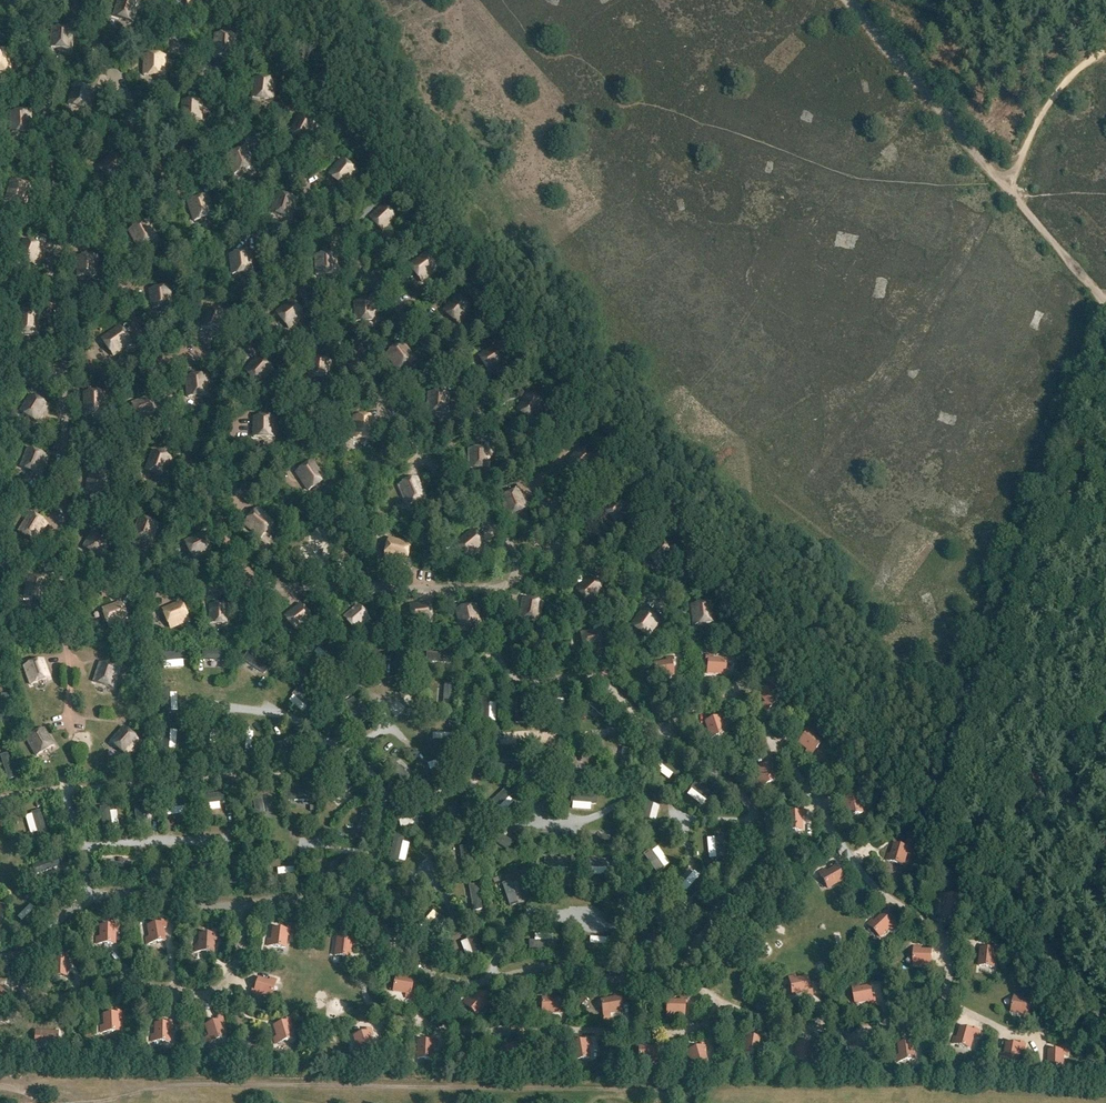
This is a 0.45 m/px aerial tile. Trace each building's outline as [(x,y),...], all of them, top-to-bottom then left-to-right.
[(126,0),(119,0),(114,17),(132,23),(139,4),(126,0)] [(52,29),(51,49),(70,50),(72,31),(52,29)] [(215,35),(214,55),(234,56),(235,37),(215,35)] [(9,72),(9,53),(0,53),(0,72),(9,72)] [(144,76),(164,77),(164,57),(145,56),(144,76)] [(252,99),(272,101),(274,82),(255,79),(252,99)] [(69,106),(88,110),(92,91),(73,86),(69,106)] [(182,120),(201,121),(201,102),(183,101),(182,120)] [(31,132),(31,127),(30,113),(10,114),(11,127),(12,134),(31,132)] [(298,117),(289,134),(307,144),(316,126),(298,117)] [(253,168),(246,149),(227,157),(234,175),(253,168)] [(98,168),(111,183),(126,170),(113,155),(98,168)] [(329,176),(344,188),(357,173),(341,161),(329,176)] [(6,201),(25,206),(30,187),(11,182),(6,201)] [(271,213),(290,219),(296,201),(277,195),(271,213)] [(188,204),(194,222),(213,216),(207,197),(188,204)] [(370,219),(382,232),(396,219),(383,206),(370,219)] [(129,231),(139,249),(156,239),(146,222),(129,231)] [(17,260),(35,267),(42,248),(24,241),(17,260)] [(230,256),(232,275),(252,273),(249,253),(230,256)] [(437,271),(425,255),(409,267),(421,283),(437,271)] [(316,256),(316,276),(336,275),(335,256),(316,256)] [(98,277),(97,258),(78,258),(78,278),(98,277)] [(150,291),(152,310),(171,308),(169,289),(150,291)] [(443,312),(458,325),(471,310),(456,297),(443,312)] [(276,314),(288,329),(304,317),(291,302),(276,314)] [(355,303),(356,323),(375,322),(374,302),(355,303)] [(200,328),(219,335),(226,317),(208,310),(200,328)] [(17,335),(37,336),(39,317),(19,315),(17,335)] [(102,340),(113,357),(131,344),(120,328),(102,340)] [(386,355),(398,371),(414,359),(402,343),(386,355)] [(478,357),(489,374),(506,364),(495,347),(478,357)] [(258,358),(245,373),(259,386),(273,371),(258,358)] [(311,359),(309,377),(327,380),(330,362),(311,359)] [(186,378),(188,398),(208,396),(206,376),(186,378)] [(84,394),(85,416),(105,415),(104,393),(84,394)] [(427,414),(447,415),(448,395),(429,394),(427,414)] [(517,411),(534,421),(544,405),(527,394),(517,411)] [(20,413),(37,424),(47,407),(31,396),(20,413)] [(132,405),(139,423),(157,416),(150,398),(132,405)] [(353,439),(373,441),(374,419),(354,417),(353,439)] [(254,438),(273,438),(274,419),(254,418),(254,438)] [(28,450),(21,468),(39,475),(46,457),(28,450)] [(469,470),(489,470),(489,450),(469,450),(469,470)] [(566,463),(580,478),(594,464),(581,450),(566,463)] [(146,471),(164,478),(171,459),(152,452),(146,471)] [(296,473),(308,491),(325,480),(312,462),(296,473)] [(90,472),(86,491),(105,495),(109,475),(90,472)] [(398,486),(407,506),(425,498),(416,478),(398,486)] [(501,498),(508,517),(526,509),(519,491),(501,498)] [(602,511),(616,524),(630,510),(616,496),(602,511)] [(244,525),(261,539),(274,524),(257,510),(244,525)] [(19,533),(35,543),(47,525),(30,514),(19,533)] [(133,537),(151,544),(158,526),(139,519),(133,537)] [(83,549),(94,555),(100,558),(110,541),(93,531),(83,549)] [(455,545),(468,560),(485,546),(472,531),(455,545)] [(211,552),(202,534),(185,543),(194,561),(211,552)] [(384,559),(405,564),(410,545),(389,540),(384,559)] [(24,597),(44,601),(48,582),(29,578),(24,597)] [(576,590),(589,604),(602,591),(590,578),(576,590)] [(523,600),(519,619),(538,623),(542,604),(523,600)] [(162,611),(170,629),(188,622),(181,603),(162,611)] [(102,610),(109,629),(128,623),(121,604),(102,610)] [(431,624),(429,604),(410,606),(412,626),(431,624)] [(692,606),(694,626),(713,623),(711,604),(692,606)] [(285,618),(297,633),(312,621),(300,605),(285,618)] [(210,624),(228,624),(229,606),(210,606),(210,624)] [(370,620),(358,606),(344,618),(356,632),(370,620)] [(480,626),(476,606),(456,610),(461,630),(480,626)] [(643,610),(631,626),(647,638),(659,622),(643,610)] [(580,634),(585,653),(604,649),(599,630),(580,634)] [(332,660),(314,645),(304,657),(322,672),(332,660)] [(454,652),(442,653),(443,667),(457,666),(454,652)] [(185,653),(160,655),(161,667),(187,665),(185,653)] [(224,654),(201,653),(204,669),(227,667),(224,654)] [(707,674),(724,675),(726,661),(713,660),(713,656),(706,656),(706,661),(708,661),(707,674)] [(270,669),(248,657),(241,669),(265,681),(270,669)] [(391,658),(363,659),(364,674),(391,676),(391,658)] [(654,664),(657,683),(663,682),(662,678),(673,676),(671,664),(674,663),(673,658),(666,659),(667,662),(654,664)] [(50,679),(43,660),(24,667),(31,686),(50,679)] [(94,682),(113,689),(119,670),(100,664),(94,682)] [(769,686),(759,694),(766,703),(763,705),(767,710),(781,699),(773,689),(776,686),(771,681),(767,684),(769,686)] [(447,687),(423,687),(422,701),(446,702),(447,687)] [(302,689),(290,702),(305,717),(317,703),(302,689)] [(178,698),(165,698),(166,714),(179,715),(178,698)] [(583,705),(583,723),(599,722),(596,704),(583,705)] [(482,705),(484,728),(498,727),(496,705),(482,705)] [(518,705),(519,724),(533,723),(531,705),(518,705)] [(551,705),(551,722),(564,723),(562,705),(551,705)] [(706,723),(711,739),(725,735),(721,722),(724,721),(722,714),(717,716),(717,719),(706,723)] [(124,728),(111,743),(125,756),(138,741),(124,728)] [(805,753),(810,757),(821,743),(811,735),(814,732),(808,728),(805,732),(807,734),(799,743),(807,750),(805,753)] [(253,730),(239,729),(240,749),(251,754),(253,730)] [(54,747),(44,730),(26,740),(36,757),(54,747)] [(451,732),(427,733),(429,745),(453,744),(451,732)] [(177,733),(168,734),(167,743),(161,744),(161,753),(167,753),(178,752),(177,733)] [(279,733),(264,736),(265,756),(283,755),(279,733)] [(507,746),(486,748),(487,764),(509,763),(507,746)] [(621,750),(616,773),(631,776),(635,755),(621,750)] [(396,753),(384,769),(404,785),(414,770),(396,753)] [(455,758),(431,758),(429,772),(456,771),(455,758)] [(755,771),(760,781),(756,783),(759,789),(775,781),(770,769),(773,768),(770,761),(765,764),(766,766),(755,771)] [(673,778),(657,764),(653,771),(667,783),(673,778)] [(596,770),(571,770),(572,784),(596,784),(596,770)] [(345,781),(327,794),(332,802),(351,789),(345,781)] [(310,790),(287,791),(287,801),(311,800),(310,790)] [(502,791),(487,807),(497,816),(514,805),(502,791)] [(707,804),(694,791),(682,800),(700,812),(707,804)] [(200,796),(202,812),(221,809),(220,803),(226,802),(225,793),(200,796)] [(855,795),(856,797),(844,800),(848,817),(862,813),(859,801),(862,800),(861,793),(855,795)] [(593,798),(570,795),(570,811),(593,812),(593,798)] [(253,797),(256,820),(266,819),(262,796),(253,797)] [(166,801),(167,816),(186,814),(185,807),(190,806),(189,799),(166,801)] [(456,803),(457,824),(472,822),(470,801),(456,803)] [(134,803),(137,828),(152,826),(151,814),(144,815),(142,802),(134,803)] [(659,809),(643,804),(635,824),(656,830),(659,809)] [(109,806),(100,807),(103,832),(120,830),(117,811),(110,812),(109,806)] [(423,806),(397,811),(400,827),(419,823),(417,816),(424,815),(423,806)] [(371,813),(362,811),(355,837),(365,840),(371,813)] [(787,825),(783,825),(783,832),(802,831),(801,818),(805,818),(804,811),(799,811),(799,814),(786,814),(787,825)] [(41,814),(25,820),(29,838),(46,834),(41,814)] [(522,824),(511,818),(497,825),(506,837),(522,824)] [(460,837),(463,855),(481,850),(477,830),(460,837)] [(599,831),(560,830),(562,847),(600,848),(599,831)] [(404,836),(395,834),(390,859),(399,861),(399,859),(406,860),(409,842),(403,841),(404,836)] [(730,843),(718,835),(707,851),(717,862),(730,843)] [(886,861),(903,866),(907,854),(911,855),(913,848),(907,846),(906,849),(894,845),(891,856),(888,855),(886,861)] [(653,855),(642,861),(653,879),(666,873),(653,855)] [(136,856),(116,858),(116,870),(140,870),(136,856)] [(43,858),(22,857),(23,867),(42,872),(43,858)] [(237,857),(229,857),(228,882),(236,883),(237,857)] [(171,861),(154,862),(155,877),(170,879),(171,861)] [(587,861),(587,878),(613,880),(612,862),(587,861)] [(548,862),(548,878),(570,876),(570,862),(548,862)] [(295,867),(277,869),(278,875),(272,875),(273,881),(296,879),(295,867)] [(824,870),(819,873),(828,889),(839,882),(841,886),(847,882),(844,877),(842,879),(835,868),(826,873),(824,870)] [(691,874),(675,889),(685,898),(702,883),(691,874)] [(509,885),(493,891),(501,914),(519,908),(509,885)] [(2,903),(1,919),(8,920),(9,904),(2,903)] [(30,905),(18,917),(23,922),(35,910),(30,905)] [(444,918),(431,907),(417,927),(429,936),(444,918)] [(868,924),(880,937),(890,928),(892,931),(897,926),(893,922),(891,924),(883,915),(875,923),(872,920),(868,924)] [(146,938),(147,944),(165,941),(163,929),(166,928),(165,921),(160,922),(160,925),(148,927),(150,938),(146,938)] [(119,932),(119,925),(113,925),(113,927),(100,927),(100,938),(96,938),(96,944),(115,944),(115,932),(119,932)] [(290,936),(291,929),(286,928),(285,931),(273,930),(271,941),(268,940),(267,946),(285,948),(287,935),(290,936)] [(555,934),(536,932),(535,944),(555,946),(555,934)] [(214,940),(218,940),(218,933),(212,933),(212,936),(200,935),(199,946),(195,946),(195,952),(213,953),(214,940)] [(335,957),(349,958),(351,945),(355,946),(355,939),(350,938),(350,941),(337,939),(335,957)] [(607,941),(588,940),(588,952),(610,953),(607,941)] [(648,940),(634,948),(637,958),(655,955),(648,940)] [(470,941),(455,942),(462,960),(472,961),(470,941)] [(927,969),(934,969),(934,964),(931,964),(931,951),(920,951),(920,947),(914,947),(914,965),(927,965),(927,969)] [(999,956),(999,949),(994,948),(994,951),(981,949),(979,967),(994,968),(995,955),(999,956)] [(52,955),(52,969),(55,969),(54,976),(66,976),(66,970),(69,970),(69,956),(52,955)] [(393,992),(406,994),(405,997),(412,999),(413,993),(411,993),(413,980),(402,978),(403,975),(397,974),(393,992)] [(811,990),(809,990),(806,978),(796,980),(795,976),(789,977),(792,996),(805,993),(805,997),(812,995),(811,990)] [(251,996),(257,998),(259,994),(271,998),(276,980),(270,979),(269,982),(259,979),(255,991),(252,990),(251,996)] [(872,999),(870,987),(859,989),(859,985),(853,986),(856,1004),(869,1002),(869,1005),(876,1004),(875,999),(872,999)] [(3,1006),(9,994),(0,989),(0,1004),(3,1006)] [(463,1003),(476,1016),(485,1006),(488,1009),(493,1003),(489,1000),(487,1002),(478,993),(470,1001),(467,999),(463,1003)] [(601,1001),(604,1019),(610,1018),(609,1014),(620,1012),(618,1000),(621,999),(620,994),(613,995),(614,999),(601,1001)] [(1024,1018),(1031,1020),(1032,1014),(1029,1014),(1031,1001),(1021,999),(1021,996),(1015,994),(1012,1012),(1024,1015),(1024,1018)] [(559,1001),(562,1001),(562,996),(555,996),(555,999),(542,999),(542,1017),(548,1017),(548,1014),(559,1014),(559,1001)] [(666,1020),(673,1020),(673,1016),(684,1016),(684,1004),(687,1004),(687,998),(680,998),(680,1002),(667,1001),(666,1020)] [(119,1019),(122,1019),(122,1012),(116,1012),(116,1015),(104,1015),(104,1027),(101,1027),(101,1033),(119,1032),(119,1019)] [(206,1038),(208,1044),(225,1038),(221,1026),(224,1025),(222,1018),(217,1020),(217,1022),(206,1026),(209,1037),(206,1038)] [(293,1026),(291,1019),(285,1021),(286,1023),(274,1027),(277,1037),(274,1039),(276,1044),(293,1039),(289,1027),(293,1026)] [(151,1042),(169,1042),(170,1029),(173,1029),(173,1022),(168,1022),(168,1025),(155,1025),(155,1036),(151,1036),(151,1042)] [(961,1028),(958,1039),(954,1038),(952,1044),(970,1049),(974,1036),(977,1037),(979,1031),(974,1029),(973,1032),(961,1028)] [(372,1036),(370,1029),(365,1031),(366,1033),(354,1037),(357,1048),(354,1049),(355,1055),(373,1049),(369,1037),(372,1036)] [(41,1032),(40,1046),(57,1046),(58,1033),(41,1032)] [(763,1044),(764,1037),(758,1037),(758,1039),(746,1037),(743,1054),(757,1057),(759,1044),(763,1044)] [(591,1045),(589,1038),(584,1039),(584,1042),(572,1044),(575,1061),(589,1058),(587,1046),(591,1045)] [(418,1042),(417,1060),(432,1060),(432,1047),(436,1047),(436,1040),(431,1040),(431,1043),(418,1042)] [(914,1047),(917,1047),(916,1040),(911,1041),(911,1043),(899,1045),(900,1056),(896,1057),(897,1063),(915,1060),(914,1047)] [(814,1050),(815,1043),(809,1043),(809,1045),(797,1044),(795,1055),(791,1055),(791,1061),(809,1063),(811,1050),(814,1050)] [(1024,1051),(1025,1044),(1020,1043),(1019,1046),(1007,1044),(1005,1055),(1001,1054),(1000,1060),(1018,1063),(1020,1050),(1024,1051)] [(688,1051),(693,1068),(707,1064),(703,1052),(707,1051),(705,1044),(700,1045),(700,1048),(688,1051)] [(639,1047),(639,1062),(652,1061),(652,1065),(659,1065),(659,1059),(656,1059),(656,1047),(639,1047)] [(1067,1056),(1067,1049),(1061,1049),(1061,1052),(1049,1052),(1049,1063),(1045,1063),(1044,1069),(1063,1069),(1063,1056),(1067,1056)]
